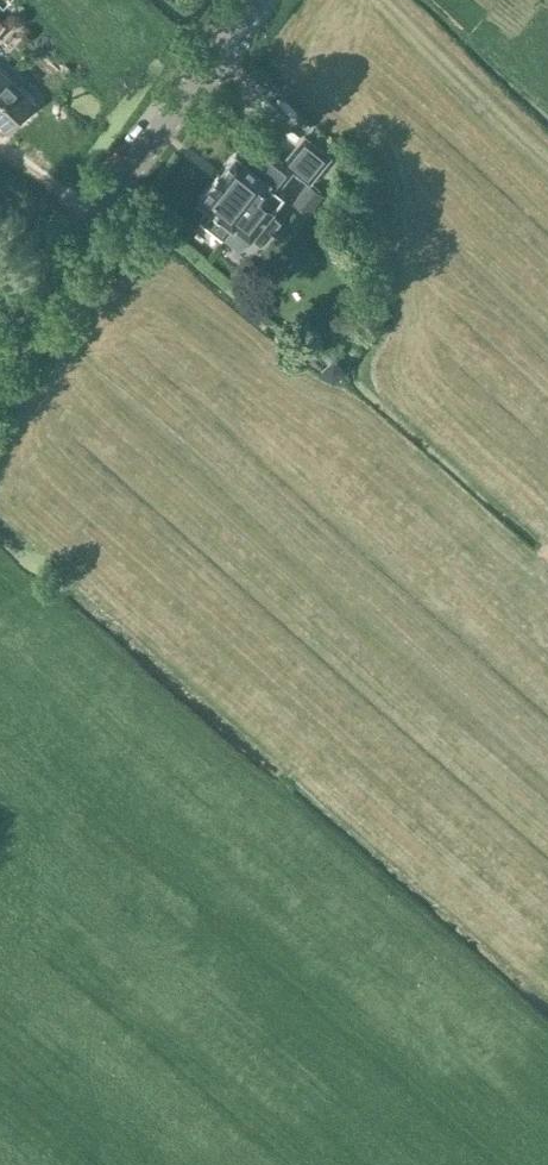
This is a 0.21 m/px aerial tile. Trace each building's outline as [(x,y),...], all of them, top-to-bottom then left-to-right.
[(7,128),(33,100),(0,70),(0,122),(7,128)] [(215,180),(200,199),(210,208),(201,219),(224,237),(235,223),(262,245),(271,233),(282,220),(271,212),(285,195),(277,189),(293,168),(310,182),(330,156),(310,140),(305,136),(285,161),(254,137),(248,144),(239,156),(236,153),(221,172),(219,171),(213,179),(215,180)] [(317,206),(334,192),(325,182),(309,196),(317,206)]
